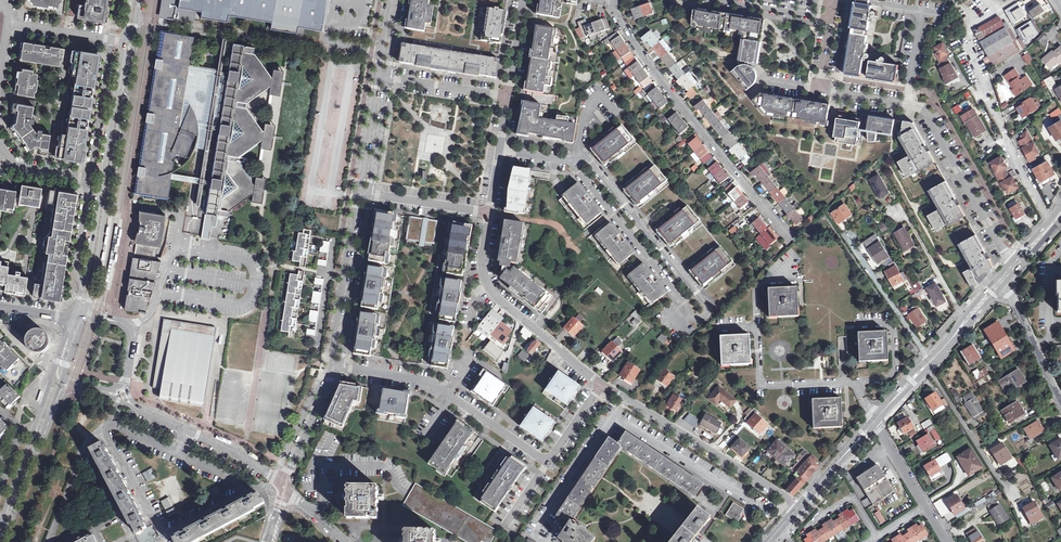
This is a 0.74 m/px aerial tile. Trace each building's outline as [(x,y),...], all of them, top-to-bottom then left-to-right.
[(27,10),(42,12),(43,7),(47,7),(46,13),(55,14),(57,7),(62,1),(61,0),(20,0),(27,10)] [(84,3),(79,2),(77,18),(103,22),(106,0),(84,0),(84,3)] [(163,15),(193,19),(194,15),(200,16),(200,18),(230,22),(231,19),(267,25),(267,28),(296,33),(297,31),(304,32),(304,28),(321,31),(326,0),(165,0),(163,15)] [(411,12),(410,14),(409,21),(408,29),(425,32),(426,23),(428,24),(430,8),(429,8),(430,0),(413,0),(411,12)] [(540,6),(541,6),(540,15),(560,19),(562,5),(552,3),(552,0),(541,0),(540,6)] [(650,2),(641,6),(643,13),(645,16),(654,13),(650,2)] [(872,5),(859,3),(855,27),(868,29),(870,17),(873,18),(873,15),(877,16),(878,11),(871,10),(872,5)] [(1025,16),(1017,3),(1005,10),(1012,24),(1025,16)] [(1041,4),(1029,11),(1034,18),(1045,11),(1041,4)] [(636,19),(645,16),(643,13),(641,6),(632,9),(636,19)] [(503,20),(505,12),(503,11),(480,8),(479,16),(475,40),(499,44),(500,44),(503,30),(504,20),(503,20)] [(695,9),(692,26),(743,34),(739,60),(747,61),(751,62),(757,63),(764,19),(752,17),(751,19),(744,18),(744,16),(714,11),(713,13),(705,12),(706,10),(699,9),(695,9)] [(1007,30),(1010,28),(1006,22),(1003,24),(999,17),(974,31),(989,56),(985,59),(988,65),(993,63),(995,66),(1019,52),(1014,42),(1017,40),(1011,30),(1007,31),(1007,30)] [(596,33),(593,23),(587,25),(585,20),(578,23),(580,28),(575,29),(580,39),(586,37),(596,33)] [(593,23),(596,33),(605,30),(609,29),(606,20),(602,21),(602,20),(593,23)] [(1035,33),(1028,22),(1016,30),(1022,41),(1035,33)] [(538,27),(535,42),(534,42),(533,47),(535,47),(533,59),(549,62),(550,54),(552,54),(553,47),(553,45),(555,38),(553,37),(554,29),(538,27)] [(647,40),(653,47),(660,41),(651,31),(642,38),(646,42),(647,40)] [(180,34),(163,32),(159,58),(157,58),(155,67),(157,67),(149,112),(148,112),(146,121),(148,121),(141,166),(139,166),(138,174),(140,174),(137,192),(167,196),(171,178),(172,172),(175,152),(189,157),(192,153),(194,150),(195,147),(205,148),(208,130),(211,130),(211,129),(218,130),(210,179),(203,178),(203,182),(210,183),(201,235),(210,236),(212,218),(209,218),(209,213),(218,214),(227,216),(228,207),(231,207),(233,206),(234,207),(252,193),(253,193),(251,201),(262,203),(266,178),(260,177),(256,176),(254,184),(254,181),(240,162),(236,161),(237,156),(242,156),(260,143),(261,140),(262,140),(260,147),(261,147),(264,148),(270,149),(274,125),(268,124),(265,123),(264,123),(263,130),(262,130),(246,107),(245,107),(246,102),(247,103),(268,86),(270,86),(269,94),(273,94),(279,95),(283,70),(273,69),(272,76),(270,76),(255,54),(254,54),(255,47),(249,47),(242,44),(233,43),(226,84),(219,83),(215,82),(188,77),(195,37),(184,35),(184,36),(180,35),(180,34)] [(848,72),(854,33),(851,32),(844,74),(861,76),(861,74),(848,72)] [(867,35),(854,33),(848,72),(861,74),(863,60),(866,60),(866,58),(870,58),(871,54),(865,53),(867,35)] [(1043,34),(1038,38),(1045,45),(1047,43),(1045,40),(1047,38),(1043,34)] [(617,50),(625,44),(620,37),(616,39),(614,35),(605,41),(607,45),(611,43),(617,50)] [(404,44),(401,63),(423,67),(448,71),(452,46),(425,42),(414,40),(413,46),(406,45),(404,44)] [(215,82),(219,83),(226,42),(222,41),(215,82)] [(653,47),(662,58),(668,52),(660,41),(653,47)] [(18,62),(32,65),(31,70),(17,68),(16,80),(18,80),(17,84),(15,84),(13,93),(35,97),(39,71),(59,75),(64,48),(50,46),(49,51),(46,51),(46,48),(44,47),(44,45),(22,42),(18,62)] [(942,43),(935,48),(937,53),(935,54),(941,63),(948,59),(945,55),(948,53),(942,43)] [(630,52),(625,44),(617,50),(613,52),(618,60),(622,58),(630,52)] [(479,50),(452,46),(448,71),(472,74),(495,78),(498,59),(491,58),(491,52),(479,50)] [(1060,62),(1060,47),(1054,53),(1053,52),(1044,59),(1052,67),(1057,62),(1060,60),(1060,62)] [(69,95),(67,95),(67,100),(68,100),(68,102),(85,105),(85,104),(89,105),(91,97),(89,97),(90,94),(91,94),(92,90),(90,89),(91,85),(92,86),(97,54),(74,51),(72,58),(76,59),(75,66),(71,66),(70,74),(72,74),(71,82),(70,87),(69,87),(68,87),(67,90),(68,90),(70,90),(69,95)] [(630,52),(622,58),(626,63),(634,57),(630,52)] [(662,58),(670,68),(677,63),(668,52),(662,58)] [(1023,57),(1027,64),(1032,61),(1028,54),(1023,57)] [(887,56),(882,55),(881,59),(879,59),(879,62),(870,60),(868,75),(896,79),(898,65),(886,63),(887,56)] [(549,62),(533,59),(530,75),(529,75),(528,79),(529,80),(527,92),(544,94),(545,86),(547,87),(548,78),(549,70),(547,70),(549,62)] [(1050,68),(1052,67),(1044,59),(1043,60),(1050,68)] [(950,81),(951,83),(956,80),(955,78),(958,76),(949,60),(939,66),(941,69),(940,69),(948,82),(950,81)] [(629,68),(635,76),(643,69),(638,62),(629,68)] [(670,68),(679,79),(686,73),(677,63),(670,68)] [(740,64),(733,70),(749,88),(755,83),(757,80),(758,77),(757,72),(756,68),(753,65),(750,64),(749,64),(747,63),(744,63),(740,64)] [(896,79),(868,75),(868,78),(896,82),(899,65),(898,65),(896,79)] [(649,77),(643,69),(635,76),(640,83),(649,77)] [(1019,78),(1021,77),(1017,69),(1007,75),(1010,81),(1012,80),(1015,85),(1013,86),(1011,87),(1015,94),(1031,84),(1027,78),(1023,80),(1021,82),(1019,78)] [(689,71),(686,73),(679,79),(677,81),(680,85),(682,83),(688,90),(698,83),(689,71)] [(649,77),(640,83),(644,88),(652,82),(649,77)] [(1049,90),(1055,86),(1050,77),(1044,80),(1046,83),(1049,90)] [(648,95),(653,102),(662,95),(657,88),(648,95)] [(693,88),(687,93),(691,98),(697,93),(693,88)] [(760,93),(753,99),(764,112),(827,122),(828,116),(830,104),(817,102),(817,104),(811,103),(811,101),(785,97),(785,99),(779,98),(779,96),(760,93)] [(268,124),(273,94),(269,94),(265,123),(268,124)] [(651,104),(653,102),(648,95),(645,96),(651,104)] [(668,103),(662,95),(653,102),(657,106),(659,110),(668,103)] [(1023,111),(1025,115),(1037,108),(1030,97),(1026,100),(1027,102),(1017,107),(1020,113),(1023,111)] [(700,109),(706,116),(712,110),(704,99),(695,106),(698,110),(700,109)] [(33,121),(36,102),(34,102),(34,101),(28,100),(28,104),(30,104),(30,106),(12,103),(10,115),(13,116),(12,120),(9,119),(8,129),(24,152),(34,153),(34,150),(38,151),(38,154),(46,155),(50,132),(39,130),(38,130),(32,123),(33,121)] [(542,105),(526,102),(524,114),(522,114),(522,119),(523,119),(521,133),(540,136),(543,120),(538,119),(539,113),(540,113),(542,105)] [(958,104),(952,108),(956,114),(962,110),(958,104)] [(65,121),(64,125),(63,133),(61,133),(61,138),(60,137),(57,156),(80,160),(85,129),(84,129),(85,125),(86,125),(87,121),(85,120),(86,117),(87,117),(89,109),(85,109),(85,108),(67,106),(67,108),(65,107),(65,113),(66,113),(65,117),(64,117),(63,117),(62,120),(63,120),(65,121)] [(1050,114),(1056,124),(1050,127),(1057,139),(1060,137),(1060,110),(1059,107),(1050,114)] [(962,116),(963,118),(975,111),(974,109),(962,116)] [(706,116),(714,126),(721,121),(718,118),(721,116),(721,115),(718,111),(715,114),(712,110),(706,116)] [(986,130),(975,111),(963,118),(966,123),(968,122),(976,136),(986,130)] [(674,127),(682,120),(676,113),(668,120),(674,127)] [(868,129),(860,128),(861,121),(837,117),(834,141),(841,142),(857,145),(860,130),(869,132),(869,142),(876,141),(877,133),(892,135),(895,119),(870,115),(868,129)] [(707,128),(711,126),(705,117),(702,119),(707,128)] [(544,119),(543,120),(540,136),(574,141),(577,125),(568,124),(569,121),(559,120),(556,119),(556,121),(544,119)] [(714,126),(723,137),(730,131),(724,124),(726,123),(723,119),(721,121),(714,126)] [(682,120),(674,127),(680,134),(689,127),(682,120)] [(911,122),(904,120),(902,132),(899,131),(897,142),(901,149),(900,150),(901,152),(891,157),(903,178),(929,164),(930,165),(936,162),(914,122),(912,123),(911,122)] [(600,160),(607,168),(637,144),(621,125),(616,130),(613,127),(610,129),(589,146),(596,156),(597,155),(600,159),(600,160)] [(200,176),(172,172),(171,178),(199,183),(195,204),(199,205),(203,182),(203,178),(208,147),(211,130),(208,130),(205,148),(200,176)] [(732,148),(738,143),(730,131),(723,137),(732,148)] [(1027,131),(1021,136),(1023,139),(1019,141),(1023,148),(1024,148),(1026,151),(1025,152),(1031,162),(1036,158),(1035,156),(1039,153),(1027,131)] [(732,148),(723,137),(721,138),(730,149),(732,148)] [(688,145),(694,152),(702,145),(697,138),(688,145)] [(676,144),(678,148),(687,143),(685,139),(676,144)] [(747,153),(738,143),(732,148),(730,149),(733,154),(735,152),(740,159),(741,158),(743,161),(747,157),(745,155),(747,153)] [(708,152),(702,145),(694,152),(700,159),(708,152)] [(256,176),(260,177),(264,148),(261,147),(259,161),(258,164),(256,176)] [(747,157),(743,161),(746,165),(753,160),(749,155),(747,157)] [(247,157),(242,156),(237,156),(236,161),(240,162),(246,163),(246,162),(258,164),(259,161),(247,159),(247,157)] [(1007,167),(1001,157),(991,162),(994,168),(993,169),(998,178),(1007,173),(1005,169),(1007,167)] [(705,163),(709,168),(716,162),(712,158),(705,163)] [(632,200),(639,208),(670,184),(652,162),(622,187),(629,196),(630,196),(633,199),(632,200)] [(708,169),(711,172),(714,176),(722,170),(716,162),(709,168),(708,169)] [(1034,170),(1041,182),(1055,174),(1048,162),(1034,170)] [(765,172),(768,170),(763,163),(760,165),(765,172)] [(771,174),(768,170),(765,172),(760,165),(751,172),(754,176),(756,175),(762,181),(769,176),(771,174)] [(531,171),(513,168),(512,178),(513,178),(513,180),(512,183),(513,183),(513,186),(510,186),(509,196),(511,196),(511,199),(509,199),(509,201),(509,204),(508,204),(506,211),(532,215),(538,179),(530,177),(531,171)] [(722,170),(714,176),(720,184),(728,177),(722,170)] [(1007,173),(998,178),(1004,188),(1005,188),(1008,193),(1019,187),(1013,177),(1010,178),(1007,173)] [(871,179),(880,197),(889,193),(879,175),(871,179)] [(762,181),(770,192),(777,187),(779,185),(776,182),(774,183),(769,176),(762,181)] [(960,219),(965,216),(946,181),(925,192),(931,203),(929,204),(930,206),(921,211),(933,232),(959,217),(960,219)] [(21,183),(16,183),(14,190),(1,187),(0,191),(0,207),(3,208),(4,206),(12,208),(12,205),(17,206),(18,201),(21,183)] [(32,185),(21,183),(18,201),(29,203),(32,185)] [(725,189),(729,194),(735,189),(731,184),(725,189)] [(32,185),(29,203),(37,205),(40,187),(32,185)] [(603,215),(578,185),(559,201),(584,231),(603,215)] [(728,194),(734,201),(743,194),(737,187),(735,189),(729,194),(728,194)] [(770,192),(779,203),(786,198),(777,187),(770,192)] [(64,244),(67,245),(68,237),(67,237),(74,192),(49,188),(45,209),(47,209),(44,225),(46,226),(44,234),(46,234),(50,235),(50,240),(56,241),(56,243),(60,243),(61,243),(64,243),(64,244)] [(749,202),(743,194),(734,201),(737,205),(740,209),(749,202)] [(779,203),(788,214),(795,208),(799,205),(797,202),(792,205),(786,198),(779,203)] [(1017,218),(1021,216),(1024,213),(1019,204),(1011,209),(1015,216),(1017,218)] [(838,219),(840,222),(851,214),(845,205),(833,213),(836,217),(835,217),(836,220),(838,219)] [(665,241),(672,249),(703,224),(688,206),(681,211),(679,208),(655,228),(662,237),(663,236),(666,240),(665,241)] [(804,219),(795,208),(788,214),(786,215),(789,219),(791,218),(797,225),(804,219)] [(165,214),(141,210),(140,220),(142,221),(142,225),(139,224),(139,227),(141,228),(140,232),(138,231),(135,252),(156,256),(160,242),(165,214)] [(404,216),(377,212),(375,223),(376,223),(374,235),(373,238),(372,246),(370,261),(396,265),(404,216)] [(214,237),(218,214),(209,213),(209,218),(212,218),(210,236),(209,239),(214,240),(214,237)] [(424,220),(410,217),(407,239),(421,242),(421,240),(424,241),(424,242),(433,244),(437,222),(427,220),(427,221),(424,221),(424,220)] [(755,227),(761,234),(767,228),(759,218),(752,223),(752,224),(750,225),(753,228),(755,227)] [(530,225),(505,221),(499,257),(501,257),(500,261),(502,262),(501,266),(509,267),(510,263),(523,265),(530,225)] [(619,274),(626,269),(620,262),(633,252),(608,222),(589,237),(619,274)] [(880,225),(884,232),(889,228),(886,222),(880,225)] [(471,227),(445,223),(440,249),(437,272),(462,276),(465,261),(467,250),(469,238),(471,227)] [(894,230),(896,233),(904,229),(902,225),(894,230)] [(733,236),(738,232),(734,226),(728,230),(733,236)] [(761,234),(756,237),(762,245),(767,241),(770,245),(776,239),(767,228),(761,234)] [(905,228),(904,229),(896,233),(905,250),(915,245),(905,228)] [(306,268),(311,235),(300,233),(297,252),(295,252),(293,261),(301,262),(300,267),(306,268)] [(42,247),(43,251),(48,251),(48,246),(55,248),(55,246),(60,247),(59,249),(63,250),(64,248),(64,244),(64,243),(61,243),(60,243),(56,243),(56,241),(50,240),(50,235),(46,234),(44,236),(43,238),(42,241),(41,244),(42,247)] [(886,266),(890,264),(897,260),(893,253),(889,255),(880,242),(879,243),(879,241),(875,235),(864,242),(869,248),(879,263),(882,260),(886,266)] [(994,267),(976,235),(955,246),(964,262),(969,260),(973,267),(964,272),(974,290),(994,267)] [(421,242),(407,239),(406,244),(433,248),(433,244),(424,242),(424,241),(421,240),(421,242)] [(329,253),(331,241),(322,240),(320,251),(329,253)] [(767,241),(762,245),(766,250),(771,246),(770,245),(767,241)] [(861,253),(869,248),(864,242),(858,248),(861,253)] [(698,281),(705,289),(736,265),(718,243),(687,268),(695,277),(696,276),(699,280),(698,281)] [(40,259),(63,263),(64,254),(65,254),(66,248),(64,248),(63,250),(59,249),(60,247),(55,246),(55,248),(48,246),(48,251),(43,251),(42,250),(40,259)] [(161,261),(134,256),(127,299),(126,303),(131,305),(146,310),(148,295),(150,295),(150,289),(161,261)] [(501,257),(499,257),(498,261),(498,263),(498,265),(498,267),(498,269),(499,271),(499,272),(500,274),(500,276),(501,278),(502,279),(503,281),(504,282),(505,284),(507,285),(508,286),(510,288),(511,287),(508,284),(509,283),(502,278),(509,270),(509,267),(501,266),(502,262),(500,261),(501,257)] [(63,263),(40,259),(39,259),(36,274),(35,275),(31,295),(57,299),(63,263)] [(908,278),(897,260),(890,264),(892,269),(887,272),(894,285),(904,280),(906,284),(910,291),(914,289),(912,285),(908,278)] [(1,283),(2,280),(5,281),(3,288),(6,288),(6,291),(12,292),(12,290),(12,288),(16,289),(16,291),(15,293),(23,294),(26,276),(19,275),(19,270),(15,270),(14,274),(6,273),(7,265),(0,264),(0,283),(1,283)] [(665,292),(644,265),(631,275),(626,269),(619,274),(646,308),(665,292)] [(395,270),(369,266),(367,278),(366,284),(365,289),(362,308),(388,312),(395,270)] [(554,292),(522,266),(518,272),(514,269),(512,272),(509,270),(502,278),(509,283),(508,284),(511,287),(510,288),(542,313),(544,310),(548,313),(562,295),(555,290),(554,292)] [(289,337),(295,338),(306,272),(300,271),(299,275),(291,274),(282,331),(290,332),(289,337)] [(462,281),(436,277),(429,318),(455,322),(458,304),(460,293),(462,281)] [(894,285),(897,289),(906,284),(904,280),(894,285)] [(927,287),(937,305),(946,301),(936,283),(927,287)] [(915,292),(916,294),(924,290),(921,285),(914,289),(915,292)] [(594,291),(601,297),(605,293),(597,287),(594,291)] [(780,319),(798,318),(797,305),(799,305),(798,294),(796,295),(796,289),(771,290),(771,299),(769,299),(770,317),(779,317),(780,319)] [(321,303),(323,292),(314,291),(312,302),(321,303)] [(926,321),(915,305),(909,308),(912,312),(909,314),(918,326),(926,321)] [(318,322),(320,311),(311,310),(309,321),(318,322)] [(638,321),(643,316),(635,310),(632,314),(638,321)] [(387,316),(362,312),(360,324),(359,324),(358,328),(357,335),(358,335),(355,353),(381,357),(387,316)] [(510,332),(488,314),(480,325),(502,343),(510,332)] [(582,326),(580,324),(584,320),(580,316),(576,321),(573,319),(565,328),(574,336),(582,326)] [(161,398),(204,405),(217,327),(164,318),(153,388),(154,388),(154,389),(162,390),(161,398)] [(635,318),(630,323),(635,327),(639,322),(635,318)] [(984,330),(993,344),(1006,336),(997,322),(984,330)] [(454,327),(428,323),(422,363),(422,364),(447,368),(450,350),(451,350),(453,339),(452,339),(454,327)] [(51,337),(49,335),(47,333),(44,331),(41,330),(39,330),(36,330),(34,331),(32,332),(30,334),(29,335),(27,338),(27,340),(27,343),(27,345),(29,348),(31,351),(34,353),(37,354),(40,354),(43,353),(46,352),(48,350),(50,348),(51,345),(52,342),(52,340),(51,337)] [(531,333),(527,330),(524,334),(521,337),(525,340),(531,333)] [(658,338),(664,343),(669,338),(663,333),(658,338)] [(870,363),(887,362),(886,349),(889,349),(888,339),(886,339),(886,333),(861,335),(861,344),(859,344),(860,362),(869,361),(870,363)] [(1015,350),(1006,336),(993,344),(1002,358),(1015,350)] [(732,367),(749,366),(749,351),(750,351),(750,342),(748,343),(748,337),(722,338),(723,347),(721,348),(722,365),(731,365),(732,367)] [(24,375),(30,369),(0,339),(0,373),(14,387),(25,376),(24,375)] [(491,340),(481,351),(495,362),(504,351),(491,340)] [(524,348),(532,355),(540,344),(535,340),(533,343),(531,341),(528,344),(528,343),(524,348)] [(612,342),(604,351),(611,359),(610,361),(611,362),(622,352),(612,342)] [(973,345),(962,352),(969,364),(981,357),(973,345)] [(525,361),(528,356),(522,351),(519,356),(525,361)] [(611,359),(604,351),(602,353),(610,361),(611,359)] [(506,373),(509,363),(504,361),(501,371),(506,373)] [(620,376),(632,383),(640,370),(628,363),(620,376)] [(987,369),(981,373),(979,370),(975,372),(979,380),(990,373),(987,369)] [(657,379),(667,386),(674,377),(664,370),(657,379)] [(1006,391),(1013,386),(1016,385),(1017,387),(1026,382),(1019,370),(1000,381),(1006,391)] [(486,371),(472,391),(493,406),(507,385),(501,381),(498,379),(486,371)] [(557,372),(545,390),(568,406),(580,388),(557,372)] [(7,408),(11,404),(13,405),(20,397),(8,384),(0,392),(0,393),(1,393),(0,394),(0,400),(7,408)] [(325,420),(343,428),(355,402),(361,403),(363,387),(348,385),(348,387),(343,387),(341,391),(339,390),(338,392),(338,393),(325,420)] [(736,400),(719,386),(709,399),(716,405),(720,399),(731,408),(736,400)] [(393,392),(382,390),(379,412),(377,420),(405,424),(408,402),(409,395),(399,393),(398,396),(392,395),(393,392)] [(568,406),(545,390),(542,393),(565,409),(568,406)] [(975,421),(986,415),(971,392),(963,397),(966,402),(964,404),(975,421)] [(935,393),(926,399),(933,410),(943,404),(935,393)] [(668,405),(678,411),(684,401),(674,395),(668,405)] [(822,428),(841,427),(840,415),(842,414),(841,404),(840,404),(839,398),(814,399),(814,409),(813,409),(813,427),(822,426),(822,428)] [(933,410),(926,399),(924,400),(933,415),(945,408),(943,404),(933,410)] [(914,402),(911,405),(917,412),(920,409),(914,402)] [(1016,419),(1024,413),(1017,402),(1002,411),(1008,420),(1015,417),(1016,419)] [(536,403),(533,407),(556,423),(558,419),(536,403)] [(435,416),(438,409),(431,407),(429,413),(435,416)] [(533,407),(521,425),(544,440),(556,423),(533,407)] [(761,421),(762,419),(756,414),(758,411),(754,408),(744,419),(748,422),(748,423),(760,433),(767,426),(761,421)] [(700,421),(689,414),(683,420),(695,428),(700,421)] [(721,424),(706,414),(699,425),(706,429),(707,428),(715,433),(721,424)] [(1,435),(9,428),(0,418),(0,435),(0,434),(1,435)] [(898,423),(901,427),(902,426),(906,432),(913,428),(907,418),(898,423)] [(932,423),(929,418),(921,423),(924,428),(932,423)] [(480,436),(458,421),(446,438),(447,439),(444,444),(443,443),(439,449),(429,463),(443,473),(444,472),(452,478),(457,470),(461,473),(472,456),(468,454),(480,436)] [(1038,421),(1025,429),(1031,439),(1044,431),(1038,421)] [(936,440),(940,438),(934,429),(935,428),(933,425),(924,430),(926,433),(930,431),(936,440)] [(595,537),(580,526),(580,525),(579,524),(578,525),(570,520),(575,512),(577,513),(578,511),(577,510),(584,500),(585,501),(586,499),(585,498),(589,492),(590,493),(592,491),(590,490),(597,480),(598,481),(599,479),(598,478),(602,472),(604,473),(605,471),(604,470),(611,460),(612,461),(613,459),(612,458),(616,452),(617,453),(618,451),(617,450),(621,445),(629,451),(628,452),(630,453),(630,452),(641,459),(640,460),(642,461),(642,460),(649,464),(648,465),(650,466),(650,465),(660,472),(660,473),(661,474),(662,473),(669,477),(668,479),(669,480),(670,479),(680,485),(680,487),(681,488),(682,486),(688,491),(688,492),(689,493),(690,492),(696,496),(703,485),(626,432),(618,444),(609,438),(557,515),(568,523),(559,538),(565,541),(591,541),(595,537)] [(928,433),(916,441),(923,453),(936,445),(928,433)] [(750,448),(739,438),(732,444),(734,446),(732,447),(742,456),(750,448)] [(1050,445),(1058,459),(1060,457),(1060,439),(1050,445)] [(777,457),(787,447),(779,440),(778,441),(777,440),(768,451),(771,454),(772,453),(777,457)] [(158,533),(154,524),(147,527),(145,523),(146,523),(141,513),(140,514),(131,498),(133,497),(119,471),(118,472),(109,456),(110,455),(105,446),(104,446),(102,443),(92,448),(136,533),(135,534),(140,541),(152,541),(158,539),(156,534),(158,533)] [(1002,443),(991,450),(1001,465),(1012,458),(1002,443)] [(787,447),(777,457),(782,462),(781,463),(785,466),(795,455),(794,455),(795,454),(787,447)] [(970,473),(977,469),(978,470),(983,467),(971,448),(957,457),(961,462),(963,461),(970,473)] [(797,456),(801,458),(806,452),(803,450),(797,456)] [(495,511),(525,467),(504,452),(496,464),(492,461),(477,483),(481,486),(473,497),(486,506),(487,505),(494,510),(495,511)] [(800,476),(806,482),(822,463),(808,452),(791,470),(795,473),(794,475),(797,478),(800,476)] [(942,472),(941,473),(938,468),(945,464),(940,457),(924,466),(933,481),(943,475),(942,472)] [(856,478),(868,496),(861,501),(866,509),(894,491),(877,464),(856,478)] [(147,481),(156,477),(152,470),(143,474),(147,481)] [(1052,478),(1060,490),(1060,489),(1060,473),(1052,478)] [(793,496),(806,482),(800,476),(797,478),(796,479),(797,480),(787,490),(793,496)] [(108,493),(112,492),(107,481),(104,483),(108,493)] [(161,499),(169,494),(163,482),(155,487),(161,499)] [(1045,482),(1040,484),(1045,492),(1049,490),(1045,482)] [(403,505),(467,541),(481,541),(482,541),(484,541),(491,541),(498,531),(484,523),(416,483),(403,505)] [(224,494),(219,484),(207,490),(212,500),(224,494)] [(377,495),(377,486),(369,485),(368,487),(357,487),(357,486),(348,486),(348,494),(353,494),(353,514),(372,514),(373,495),(377,495)] [(202,521),(203,523),(186,531),(186,530),(176,535),(177,536),(174,538),(176,541),(191,541),(263,504),(258,494),(254,496),(253,494),(244,499),(245,501),(228,509),(227,508),(202,521)] [(956,495),(946,501),(955,515),(965,508),(956,495)] [(995,495),(976,507),(970,511),(972,515),(998,499),(995,495)] [(168,498),(162,501),(168,511),(167,512),(170,517),(177,513),(175,510),(168,498)] [(1045,506),(1047,510),(1055,505),(1053,501),(1045,506)] [(733,502),(726,515),(737,523),(742,516),(740,515),(744,509),(733,502)] [(1035,502),(1024,508),(1032,523),(1043,517),(1035,502)] [(1000,505),(990,511),(998,524),(1008,518),(1000,505)] [(710,517),(698,508),(670,541),(690,541),(710,517)] [(859,519),(853,509),(849,512),(848,509),(838,515),(839,518),(833,522),(832,519),(822,525),(824,528),(817,532),(816,529),(806,535),(807,538),(804,540),(805,541),(823,541),(859,519)] [(879,511),(874,513),(881,523),(885,521),(879,511)] [(919,540),(928,534),(922,524),(918,527),(916,524),(907,530),(908,532),(902,536),(901,534),(891,540),(893,541),(915,541),(919,540)] [(972,541),(984,541),(975,528),(967,533),(972,541)] [(434,530),(425,530),(425,531),(414,531),(414,530),(405,530),(405,538),(410,538),(410,541),(429,541),(429,539),(434,539),(434,530)]
